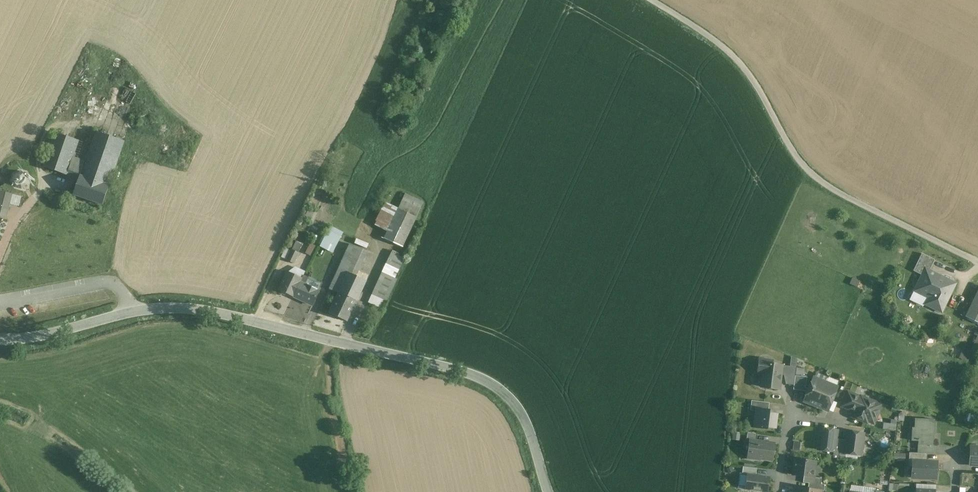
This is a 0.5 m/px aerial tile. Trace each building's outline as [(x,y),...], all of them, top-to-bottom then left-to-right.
[(123,142),(95,132),(90,145),(81,173),(109,183),(123,142)] [(55,133),(43,167),(67,175),(79,141),(55,133)] [(79,141),(67,175),(79,179),(81,173),(90,145),(79,141)] [(109,183),(81,173),(79,179),(73,196),(101,206),(109,183)] [(27,177),(19,174),(13,178),(11,183),(13,191),(21,193),(28,189),(29,184),(27,177)] [(0,192),(0,209),(8,211),(12,195),(0,192)] [(423,202),(406,194),(398,210),(416,218),(423,202)] [(385,203),(374,225),(387,231),(398,209),(385,203)] [(398,210),(398,209),(387,231),(384,239),(402,247),(416,218),(398,210)] [(372,229),(361,224),(351,245),(363,250),(372,229)] [(328,231),(320,246),(332,252),(339,237),(328,231)] [(293,249),(300,250),(301,243),(295,242),(293,249)] [(310,243),(306,252),(310,254),(314,245),(310,243)] [(833,261),(837,251),(821,244),(817,255),(833,261)] [(292,250),(286,261),(293,264),(298,253),(292,250)] [(404,259),(392,253),(386,264),(399,270),(404,259)] [(935,260),(922,254),(913,271),(922,275),(925,269),(929,271),(935,260)] [(399,270),(386,264),(382,272),(395,278),(399,270)] [(320,269),(312,265),(307,275),(316,279),(320,269)] [(946,281),(935,275),(935,274),(929,271),(925,269),(922,275),(915,291),(929,298),(925,304),(942,312),(946,304),(944,303),(954,284),(947,280),(946,281)] [(287,271),(278,289),(294,296),(300,282),(302,279),(287,271)] [(349,272),(340,291),(359,300),(368,280),(349,272)] [(382,272),(372,294),(387,301),(397,279),(395,278),(382,272)] [(319,291),(305,284),(300,282),(294,296),(312,305),(319,291)] [(359,300),(340,291),(331,311),(350,319),(359,300)] [(967,317),(977,322),(977,293),(967,317)] [(772,362),(760,360),(758,373),(764,373),(762,387),(779,389),(781,375),(782,366),(772,364),(772,362)] [(796,367),(782,366),(781,375),(784,375),(786,385),(786,384),(794,385),(795,376),(796,367)] [(807,378),(795,376),(794,385),(793,390),(805,391),(808,392),(809,389),(806,388),(807,378)] [(837,388),(814,378),(809,389),(808,392),(805,401),(828,410),(837,388)] [(881,405),(861,397),(861,398),(848,393),(843,406),(856,411),(858,416),(857,418),(866,422),(876,417),(874,413),(878,411),(881,405)] [(769,403),(752,401),(750,411),(755,411),(756,408),(768,410),(769,403)] [(768,410),(756,408),(755,411),(753,428),(767,430),(768,428),(776,429),(778,414),(770,413),(770,410),(768,410)] [(891,423),(884,423),(884,429),(896,429),(896,420),(891,419),(891,423)] [(935,420),(915,419),(915,428),(912,428),(912,441),(918,441),(918,445),(933,446),(933,445),(935,420)] [(836,430),(822,428),(821,434),(820,434),(819,443),(820,443),(819,450),(834,452),(835,439),(836,430)] [(863,434),(848,432),(847,440),(846,454),(860,456),(861,448),(862,448),(863,440),(862,440),(863,434)] [(757,435),(747,433),(746,442),(750,442),(750,441),(756,442),(757,435)] [(841,440),(835,439),(834,452),(833,456),(839,457),(839,456),(841,440)] [(756,442),(750,441),(750,442),(749,455),(755,456),(756,458),(772,460),(774,444),(756,442)] [(933,446),(918,445),(918,453),(927,454),(936,454),(936,445),(933,445),(933,446)] [(973,447),(971,449),(970,465),(977,465),(977,447),(973,447)] [(918,453),(909,453),(909,467),(912,467),(913,461),(927,462),(927,454),(918,453)] [(815,462),(796,459),(793,475),(804,476),(813,478),(813,477),(815,462)] [(927,462),(913,461),(912,467),(912,478),(936,479),(937,462),(927,462)] [(757,468),(743,467),(742,474),(747,474),(756,475),(757,468)] [(747,474),(745,490),(763,491),(768,491),(770,477),(756,475),(747,474)] [(813,477),(813,478),(804,476),(803,483),(809,483),(821,485),(821,484),(822,479),(813,477)] [(821,485),(809,483),(808,489),(820,491),(821,491),(824,491),(824,485),(821,484),(821,485)]
